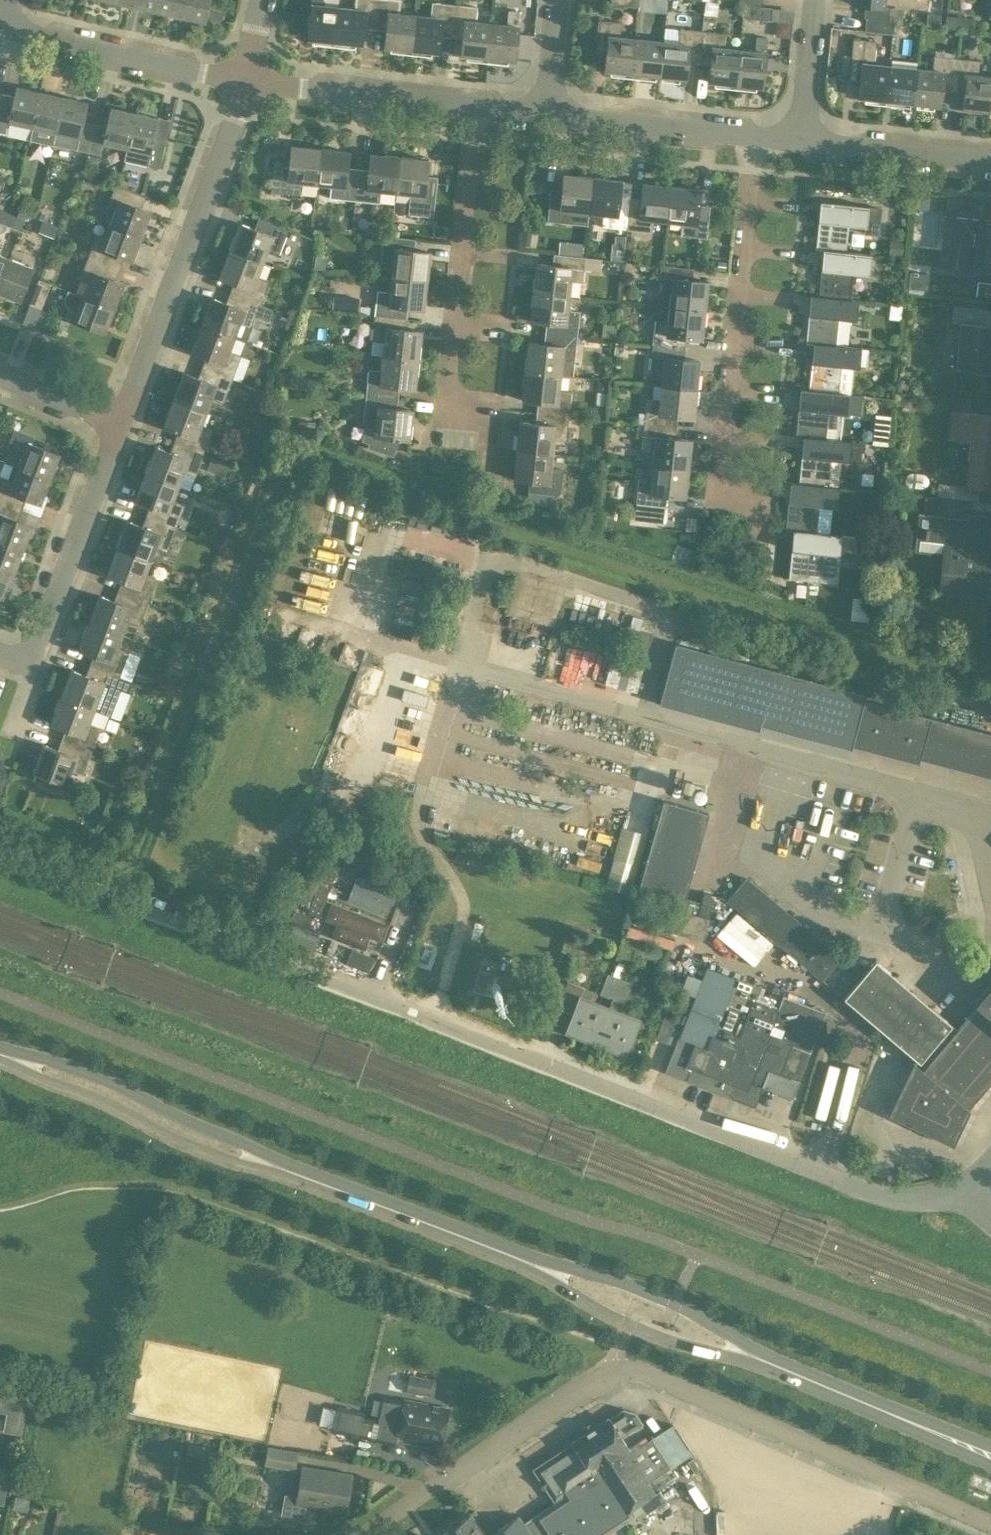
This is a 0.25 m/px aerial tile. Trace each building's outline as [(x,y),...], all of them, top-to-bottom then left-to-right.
[(157,0),(132,0),(131,5),(155,10),(157,0)] [(183,0),(157,0),(155,10),(179,16),(183,0)] [(179,16),(204,21),(209,0),(183,0),(179,16)] [(338,7),(323,5),(323,0),(312,0),(312,4),(311,4),(307,38),(334,41),(338,7)] [(334,41),(361,44),(364,22),(375,24),(377,0),(355,0),(354,8),(338,7),(334,41)] [(414,15),(399,13),(400,0),(377,0),(375,24),(386,25),(384,46),(411,49),(414,15)] [(666,0),(657,0),(656,11),(665,12),(666,0)] [(762,7),(763,0),(739,0),(739,4),(744,5),(742,17),(770,20),(772,8),(762,7)] [(853,4),(865,5),(863,18),(866,18),(888,20),(888,18),(893,19),(894,8),(889,8),(884,7),(885,0),(853,0),(853,4)] [(414,15),(411,49),(438,52),(440,30),(451,32),(454,4),(432,2),(430,17),(414,15)] [(487,57),(491,23),(475,21),(477,7),(454,4),(451,32),(462,33),(460,54),(487,57)] [(491,23),(487,57),(514,60),(518,26),(517,26),(519,11),(508,10),(506,25),(491,23)] [(927,13),(926,24),(939,25),(940,15),(927,13)] [(958,27),(959,17),(946,16),(945,26),(958,27)] [(894,21),(888,20),(866,18),(865,30),(892,33),(894,21)] [(631,73),(635,38),(619,36),(621,22),(599,19),(595,47),(607,48),(604,70),(631,73)] [(663,41),(659,76),(686,79),(688,58),(699,59),(702,31),(680,28),(678,43),(663,41)] [(735,84),(739,49),(724,48),(725,33),(702,31),(699,59),(711,60),(708,81),(735,84)] [(739,49),(735,84),(762,87),(766,53),(765,52),(767,37),(756,36),(754,51),(739,49)] [(635,38),(631,73),(659,76),(663,41),(635,38)] [(885,100),(889,66),(873,64),(876,41),(853,38),(850,60),(849,73),(849,74),(860,76),(858,97),(885,100)] [(917,69),(913,103),(940,106),(943,84),(954,86),(957,58),(934,55),(933,70),(917,69)] [(990,96),(990,77),(978,75),(979,61),(957,58),(954,86),(965,87),(962,108),(989,111),(990,96)] [(840,72),(849,73),(850,60),(842,59),(840,72)] [(889,66),(885,100),(913,103),(917,69),(889,66)] [(40,91),(15,86),(11,105),(0,103),(0,105),(0,133),(5,134),(7,122),(32,127),(40,91)] [(40,91),(32,127),(30,140),(53,145),(55,133),(63,96),(40,91)] [(55,133),(79,138),(76,150),(88,152),(95,124),(83,121),(87,101),(63,96),(55,133)] [(126,148),(134,112),(110,106),(105,126),(95,124),(88,152),(99,155),(102,143),(126,148)] [(165,139),(154,136),(158,117),(134,112),(126,148),(124,160),(159,167),(165,139)] [(291,145),(289,161),(274,159),(270,191),(300,194),(300,193),(315,194),(316,183),(315,183),(319,148),(291,145)] [(316,183),(331,185),(330,197),(354,200),(358,169),(347,167),(348,152),(319,148),(315,183),(316,183)] [(395,192),(399,157),(370,153),(368,170),(358,169),(354,200),(379,203),(380,190),(395,192)] [(437,177),(426,175),(427,160),(399,157),(395,192),(409,194),(407,214),(433,216),(437,177)] [(588,213),(592,177),(563,174),(561,190),(550,189),(546,221),(572,223),(587,225),(588,213)] [(592,177),(588,212),(603,214),(602,227),(615,228),(621,229),(626,229),(629,197),(619,196),(621,180),(592,177)] [(667,221),(671,186),(642,182),(640,198),(629,197),(626,229),(627,229),(652,232),(653,220),(667,221)] [(108,223),(139,235),(149,210),(134,204),(138,193),(115,185),(106,206),(114,209),(108,223)] [(709,206),(698,205),(699,189),(671,186),(667,221),(681,223),(680,235),(705,238),(709,206)] [(24,199),(20,211),(34,217),(38,205),(24,199)] [(815,249),(823,250),(823,249),(845,252),(845,251),(848,224),(865,226),(864,233),(878,234),(881,208),(820,201),(815,249)] [(16,215),(1,209),(0,212),(0,223),(12,227),(16,215)] [(944,215),(941,242),(974,246),(971,270),(990,272),(990,223),(985,222),(985,220),(944,215)] [(229,250),(262,262),(267,249),(279,253),(288,229),(258,218),(254,228),(239,223),(229,250)] [(43,220),(38,231),(54,237),(59,226),(43,220)] [(139,235),(108,223),(103,237),(96,235),(88,256),(111,265),(115,254),(130,260),(139,235)] [(390,276),(425,280),(429,252),(414,250),(415,239),(383,235),(380,261),(392,262),(390,276)] [(614,235),(613,244),(625,245),(626,236),(614,235)] [(889,251),(902,253),(904,240),(890,238),(889,251)] [(823,250),(821,268),(818,296),(848,300),(848,299),(851,272),(868,274),(871,254),(845,251),(845,252),(823,249),(823,250)] [(234,282),(230,293),(260,304),(268,280),(257,276),(262,262),(229,250),(219,277),(234,282)] [(9,258),(0,254),(0,280),(9,258)] [(533,291),(568,295),(570,281),(583,282),(584,269),(600,271),(601,259),(553,254),(552,265),(536,263),(533,291)] [(82,295),(113,306),(122,282),(107,276),(111,265),(88,256),(79,279),(87,281),(82,295)] [(0,280),(0,292),(20,301),(34,268),(9,258),(0,280)] [(669,306),(704,310),(707,281),(692,280),(693,268),(661,265),(658,291),(670,292),(669,306)] [(425,280),(390,276),(389,291),(377,290),(374,315),(406,318),(407,307),(422,309),(425,280)] [(28,303),(40,308),(50,283),(38,278),(28,303)] [(990,296),(990,281),(978,280),(976,295),(990,296)] [(113,306),(82,295),(81,295),(68,290),(64,299),(64,301),(65,304),(66,306),(69,307),(65,317),(103,331),(113,306)] [(568,295),(533,291),(530,320),(546,322),(545,333),(577,336),(580,311),(571,310),(567,306),(568,295)] [(226,302),(211,297),(201,324),(234,337),(239,323),(251,327),(256,315),(260,304),(230,293),(226,302)] [(810,295),(808,314),(805,343),(813,344),(813,343),(835,346),(835,345),(838,318),(855,320),(858,300),(848,299),(848,300),(818,296),(810,295)] [(273,309),(260,304),(256,315),(269,320),(273,309)] [(704,310),(669,306),(667,321),(655,320),(653,344),(685,348),(686,337),(701,338),(704,310)] [(891,306),(890,318),(901,319),(902,307),(891,306)] [(990,327),(990,326),(990,310),(953,306),(951,322),(960,323),(955,368),(990,372),(990,331),(990,327)] [(382,356),(417,359),(420,331),(405,329),(406,318),(374,315),(371,340),(383,341),(382,356)] [(234,337),(201,324),(191,351),(206,357),(202,367),(232,378),(240,355),(229,350),(234,337)] [(524,371),(560,374),(561,360),(574,361),(577,336),(545,333),(544,344),(528,342),(524,371)] [(813,344),(811,362),(808,389),(808,390),(838,393),(838,392),(841,365),(858,367),(858,364),(860,348),(835,345),(835,346),(813,343),(813,344)] [(660,385),(696,389),(699,360),(684,359),(685,348),(653,344),(650,369),(662,371),(660,385)] [(868,349),(860,348),(858,364),(867,365),(868,349)] [(417,359),(382,356),(380,370),(368,369),(366,394),(397,397),(399,387),(414,389),(417,359)] [(173,399),(206,411),(211,397),(223,402),(232,378),(202,367),(198,377),(183,371),(173,399)] [(287,372),(276,371),(275,383),(286,384),(287,372)] [(560,374),(524,371),(521,399),(538,401),(537,412),(568,415),(571,390),(558,389),(560,374)] [(607,390),(608,380),(596,378),(596,385),(598,389),(607,390)] [(696,389),(660,385),(659,400),(647,399),(644,423),(676,427),(677,416),(692,418),(696,389)] [(800,388),(798,408),(795,436),(803,437),(803,436),(825,439),(825,438),(828,411),(846,413),(848,393),(838,392),(838,393),(808,390),(808,389),(800,388)] [(397,397),(366,394),(362,424),(367,425),(373,428),(368,443),(367,447),(385,453),(393,456),(399,438),(409,439),(412,410),(396,408),(397,397)] [(206,411),(173,399),(163,426),(177,431),(174,441),(204,453),(212,429),(200,425),(206,411)] [(965,486),(938,482),(936,496),(962,499),(977,501),(979,487),(989,488),(990,466),(990,414),(950,410),(947,438),(970,441),(965,486)] [(516,450),(551,453),(553,439),(566,440),(568,415),(537,412),(536,423),(519,421),(516,450)] [(875,413),(874,441),(888,441),(889,413),(875,413)] [(299,433),(314,434),(314,420),(300,419),(299,433)] [(652,464),(687,468),(690,439),(675,437),(676,427),(644,423),(641,449),(653,450),(652,464)] [(17,466),(48,478),(58,453),(29,442),(32,436),(17,431),(14,432),(10,440),(12,444),(11,448),(16,450),(11,464),(12,465),(17,466)] [(801,455),(798,483),(828,487),(828,486),(831,458),(863,462),(865,443),(825,438),(825,439),(803,436),(803,437),(801,455)] [(270,455),(274,443),(265,439),(260,451),(270,455)] [(145,473),(177,486),(183,472),(195,476),(204,453),(174,441),(170,452),(155,446),(145,473)] [(551,453),(516,450),(513,478),(529,480),(528,492),(560,495),(563,470),(549,468),(551,453)] [(687,468),(652,464),(650,479),(638,478),(636,503),(668,507),(669,495),(684,497),(687,468)] [(17,466),(12,465),(7,478),(0,476),(0,500),(21,508),(25,497),(39,503),(48,478),(17,466)] [(177,486),(145,473),(135,500),(149,506),(146,516),(176,527),(184,504),(172,499),(177,486)] [(837,487),(828,486),(828,487),(798,483),(790,482),(785,530),(793,531),(793,530),(815,532),(818,504),(835,506),(837,487)] [(968,520),(960,519),(962,499),(936,496),(926,495),(923,515),(919,514),(915,549),(944,552),(940,588),(985,593),(989,557),(984,556),(989,516),(969,514),(968,520)] [(21,549),(31,525),(17,519),(21,508),(0,500),(0,541),(21,549)] [(127,521),(117,548),(150,560),(155,547),(167,551),(175,528),(176,527),(146,516),(142,526),(127,521)] [(841,535),(815,532),(793,530),(793,531),(788,577),(818,581),(821,552),(839,554),(841,535)] [(0,541),(0,569),(12,574),(21,549),(0,541)] [(150,560),(117,548),(106,575),(121,581),(117,591),(148,602),(156,578),(144,574),(150,560)] [(12,574),(0,569),(0,597),(3,598),(12,574)] [(404,576),(390,627),(413,633),(427,583),(404,576)] [(88,622),(122,635),(127,621),(139,625),(148,602),(117,591),(114,601),(99,595),(88,622)] [(871,615),(869,625),(882,628),(884,618),(871,615)] [(122,635),(88,622),(78,649),(93,655),(89,665),(119,676),(128,652),(116,648),(122,635)] [(652,633),(629,627),(626,638),(649,645),(652,633)] [(774,670),(675,643),(659,703),(758,730),(760,724),(774,670)] [(119,676),(89,665),(85,675),(71,670),(61,697),(93,709),(109,715),(119,689),(128,692),(132,681),(119,676)] [(864,693),(774,670),(760,724),(850,748),(851,745),(863,699),(864,693)] [(156,688),(172,695),(179,679),(162,672),(156,688)] [(109,715),(93,709),(61,697),(50,723),(65,729),(61,739),(91,751),(100,727),(104,728),(109,715)] [(919,758),(990,777),(990,733),(863,699),(851,745),(918,763),(919,758)] [(32,772),(66,785),(72,770),(83,774),(91,751),(61,739),(57,750),(42,744),(32,772)] [(663,800),(636,894),(646,896),(639,922),(702,939),(708,918),(697,914),(700,901),(685,897),(708,812),(663,800)] [(613,844),(610,875),(636,878),(638,846),(613,844)] [(345,869),(334,896),(389,918),(399,891),(345,869)] [(726,900),(822,980),(841,957),(745,876),(726,900)] [(308,912),(319,916),(327,896),(316,891),(315,892),(308,912)] [(390,928),(327,901),(316,926),(378,953),(390,928)] [(283,936),(314,948),(320,933),(289,921),(283,936)] [(615,958),(619,959),(626,961),(630,962),(630,961),(637,938),(637,937),(622,933),(615,958)] [(637,938),(633,953),(645,956),(663,962),(667,947),(637,938)] [(352,945),(346,962),(367,970),(374,954),(352,945)] [(424,947),(419,961),(427,963),(431,950),(424,947)] [(608,973),(600,994),(613,999),(621,979),(619,978),(626,961),(619,959),(613,975),(608,973)] [(978,1003),(979,1004),(957,1030),(875,960),(843,998),(914,1058),(887,1114),(953,1146),(970,1110),(969,1109),(990,1083),(990,989),(978,1003)] [(737,977),(737,978),(707,966),(665,1072),(755,1106),(763,1086),(793,1098),(826,1012),(783,995),(778,1008),(754,999),(759,986),(737,977)] [(477,970),(473,989),(485,992),(489,972),(477,970)] [(638,1020),(615,1011),(619,1001),(625,1003),(625,1002),(629,1004),(632,1002),(636,991),(635,988),(631,987),(632,983),(621,979),(613,999),(609,1009),(595,1045),(624,1056),(638,1020)] [(595,1045),(609,1009),(580,997),(566,1033),(595,1045)] [(666,1043),(675,1020),(664,1015),(655,1038),(666,1043)] [(409,1374),(405,1391),(429,1396),(433,1379),(410,1374),(409,1374)] [(6,1410),(3,1429),(20,1432),(26,1399),(0,1394),(0,1409),(6,1410)] [(404,1398),(404,1401),(385,1396),(375,1441),(396,1446),(398,1438),(442,1447),(450,1408),(404,1398)] [(364,1418),(365,1412),(337,1405),(331,1431),(370,1440),(374,1420),(364,1418)] [(586,1431),(572,1440),(541,1461),(563,1495),(596,1473),(623,1513),(631,1508),(639,1503),(646,1513),(665,1500),(658,1490),(676,1478),(669,1467),(670,1466),(651,1437),(641,1444),(639,1440),(629,1447),(622,1436),(643,1422),(635,1410),(623,1407),(608,1416),(595,1425),(592,1420),(582,1426),(586,1431)] [(186,1460),(197,1462),(200,1446),(189,1444),(186,1460)] [(264,1464),(294,1470),(298,1451),(267,1446),(264,1464)] [(636,1515),(631,1508),(623,1513),(596,1473),(563,1495),(541,1461),(533,1467),(555,1501),(532,1515),(534,1518),(525,1524),(523,1522),(522,1523),(528,1532),(525,1534),(606,1534),(636,1515)] [(300,1488),(299,1496),(284,1493),(281,1514),(307,1518),(309,1504),(345,1510),(351,1473),(304,1465),(300,1488)] [(471,1512),(440,1534),(488,1534),(471,1512)] [(528,1532),(522,1523),(523,1522),(518,1515),(491,1534),(525,1534),(528,1532)]
